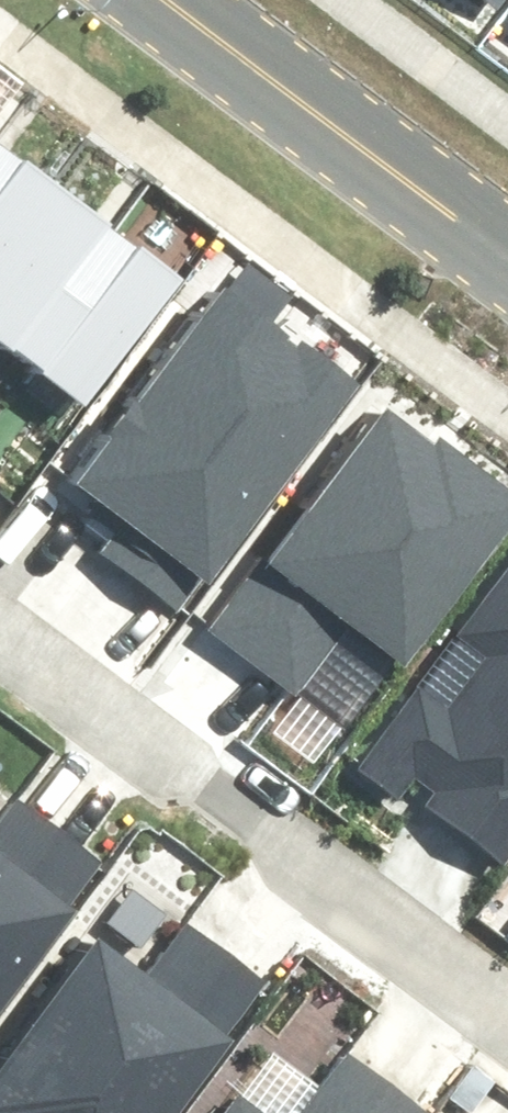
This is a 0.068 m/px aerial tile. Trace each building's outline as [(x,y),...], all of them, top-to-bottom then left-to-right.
[(496,18),(507,3),(507,0),(473,0),(496,18)] [(0,136),(0,340),(89,408),(188,279),(0,136)] [(267,323),(291,290),(249,259),(77,488),(103,507),(86,530),(109,547),(101,558),(180,617),(353,387),(267,323)] [(507,528),(507,488),(440,437),(436,443),(384,404),(214,632),(299,694),(354,621),(408,662),(507,528)] [(354,766),(402,800),(418,778),(437,791),(426,806),(506,864),(507,861),(507,557),(354,766)] [(107,857),(20,791),(0,818),(0,997),(107,857)] [(96,944),(0,1072),(0,1112),(183,1112),(238,1040),(229,1032),(266,982),(189,924),(146,981),(96,944)] [(343,1051),(298,1112),(428,1112),(343,1051)] [(245,1095),(232,1112),(270,1112),(245,1095)]
